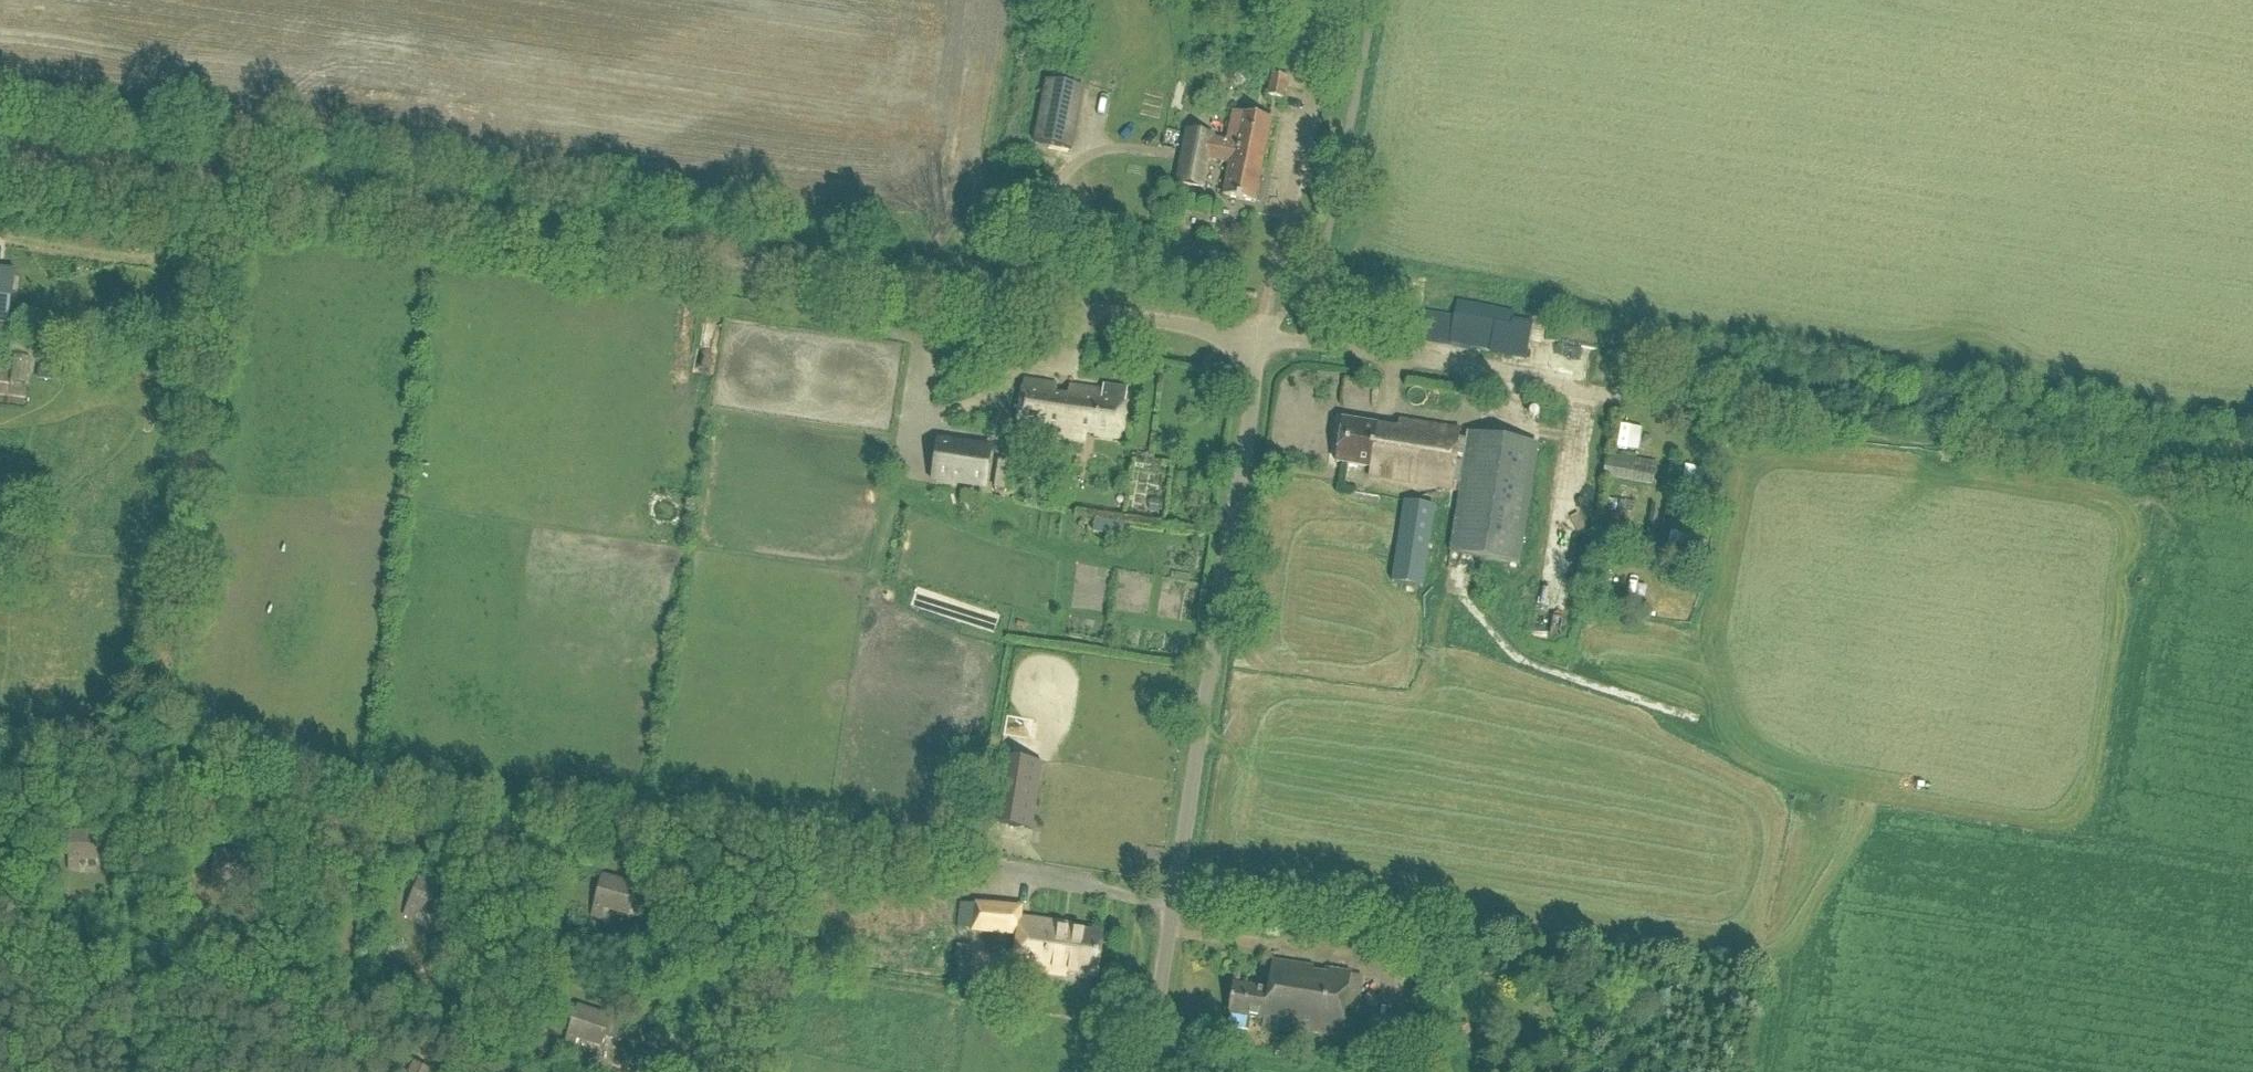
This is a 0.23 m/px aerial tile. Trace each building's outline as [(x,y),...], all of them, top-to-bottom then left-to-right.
[(1272,74),(1268,96),(1283,99),(1288,77),(1272,74)] [(1072,150),(1084,87),(1046,80),(1034,143),(1072,150)] [(1211,160),(1226,163),(1229,164),(1222,196),(1255,203),(1272,119),(1233,111),(1227,141),(1213,138),(1214,135),(1188,130),(1177,183),(1199,187),(1205,189),(1211,160)] [(0,267),(0,326),(10,327),(18,269),(0,267)] [(1392,337),(1449,347),(1454,316),(1398,308),(1392,337)] [(1382,324),(1383,317),(1372,315),(1371,322),(1382,324)] [(1127,390),(1104,386),(1104,392),(1071,388),(1070,397),(1054,395),(1055,386),(1025,383),(1019,430),(1086,439),(1086,435),(1120,440),(1127,390)] [(1616,446),(1630,449),(1636,422),(1622,419),(1616,446)] [(1336,463),(1371,469),(1370,477),(1453,490),(1454,482),(1462,484),(1452,551),(1520,562),(1538,446),(1469,435),(1468,443),(1458,441),(1460,430),(1399,421),(1397,429),(1343,420),(1336,463)] [(992,445),(937,437),(930,481),(985,490),(992,445)] [(1658,463),(1609,454),(1604,480),(1653,488),(1658,463)] [(1405,501),(1398,544),(1396,544),(1391,583),(1421,587),(1426,548),(1433,506),(1405,501)] [(1577,596),(1583,535),(1555,533),(1550,594),(1577,596)] [(1635,596),(1640,578),(1617,572),(1612,589),(1635,596)] [(1033,831),(1044,763),(1000,756),(989,823),(1033,831)] [(111,861),(111,834),(69,833),(69,870),(80,870),(81,860),(111,861)] [(252,882),(253,872),(246,871),(248,856),(216,851),(212,878),(244,883),(244,881),(252,882)] [(630,915),(637,886),(602,877),(591,917),(602,919),(604,909),(630,915)] [(442,920),(454,892),(420,878),(408,906),(404,916),(414,920),(418,910),(442,920)] [(1071,976),(1071,974),(1098,977),(1103,933),(1021,924),(1022,911),(961,905),(959,926),(975,928),(975,929),(1020,934),(1016,970),(1071,976)] [(957,945),(954,983),(965,984),(969,946),(957,945)] [(1328,969),(1327,974),(1314,972),(1315,966),(1274,960),(1270,989),(1234,984),(1229,1017),(1232,1017),(1231,1027),(1250,1029),(1251,1020),(1263,1021),(1262,1025),(1343,1037),(1353,972),(1328,969)] [(602,1047),(612,1018),(577,1007),(564,1046),(574,1049),(578,1039),(602,1047)]
